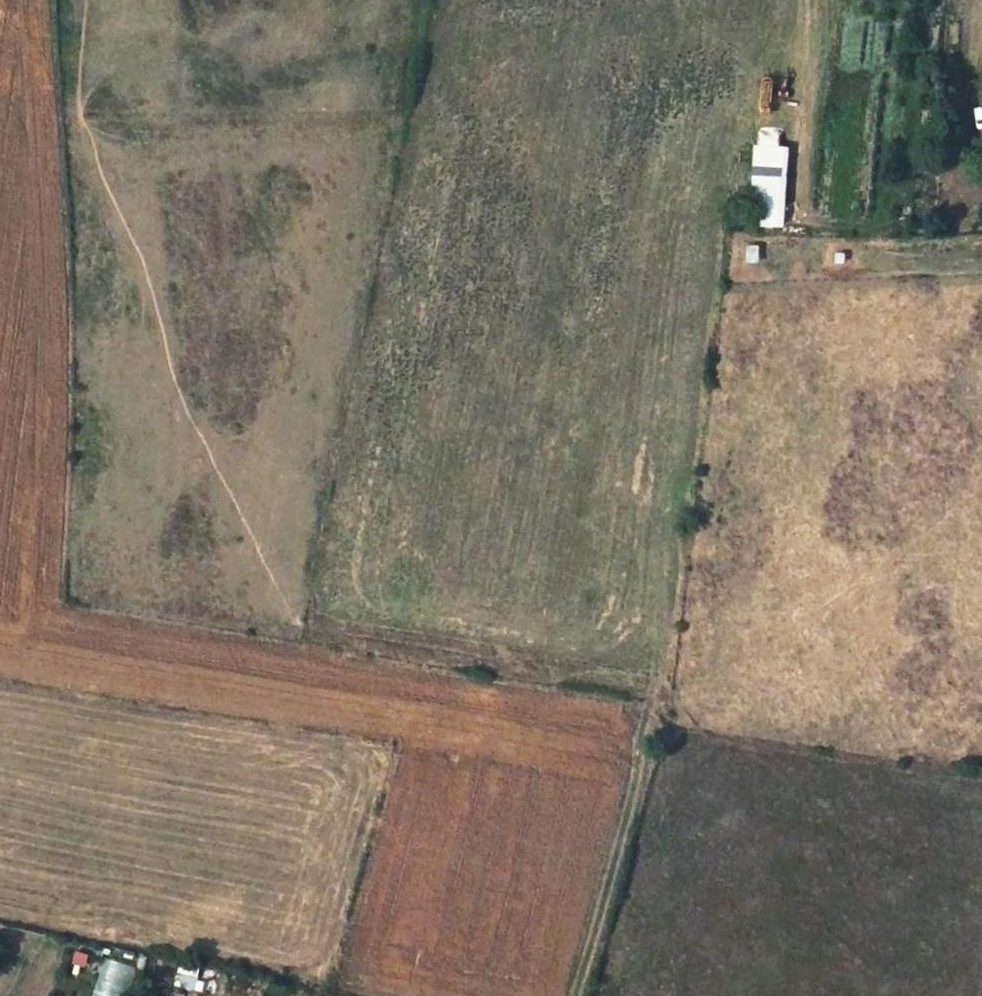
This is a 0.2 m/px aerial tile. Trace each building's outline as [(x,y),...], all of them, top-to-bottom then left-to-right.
[(784,227),(785,144),(751,143),(750,227),(784,227)] [(130,965),(96,957),(87,995),(123,995),(130,965)]
